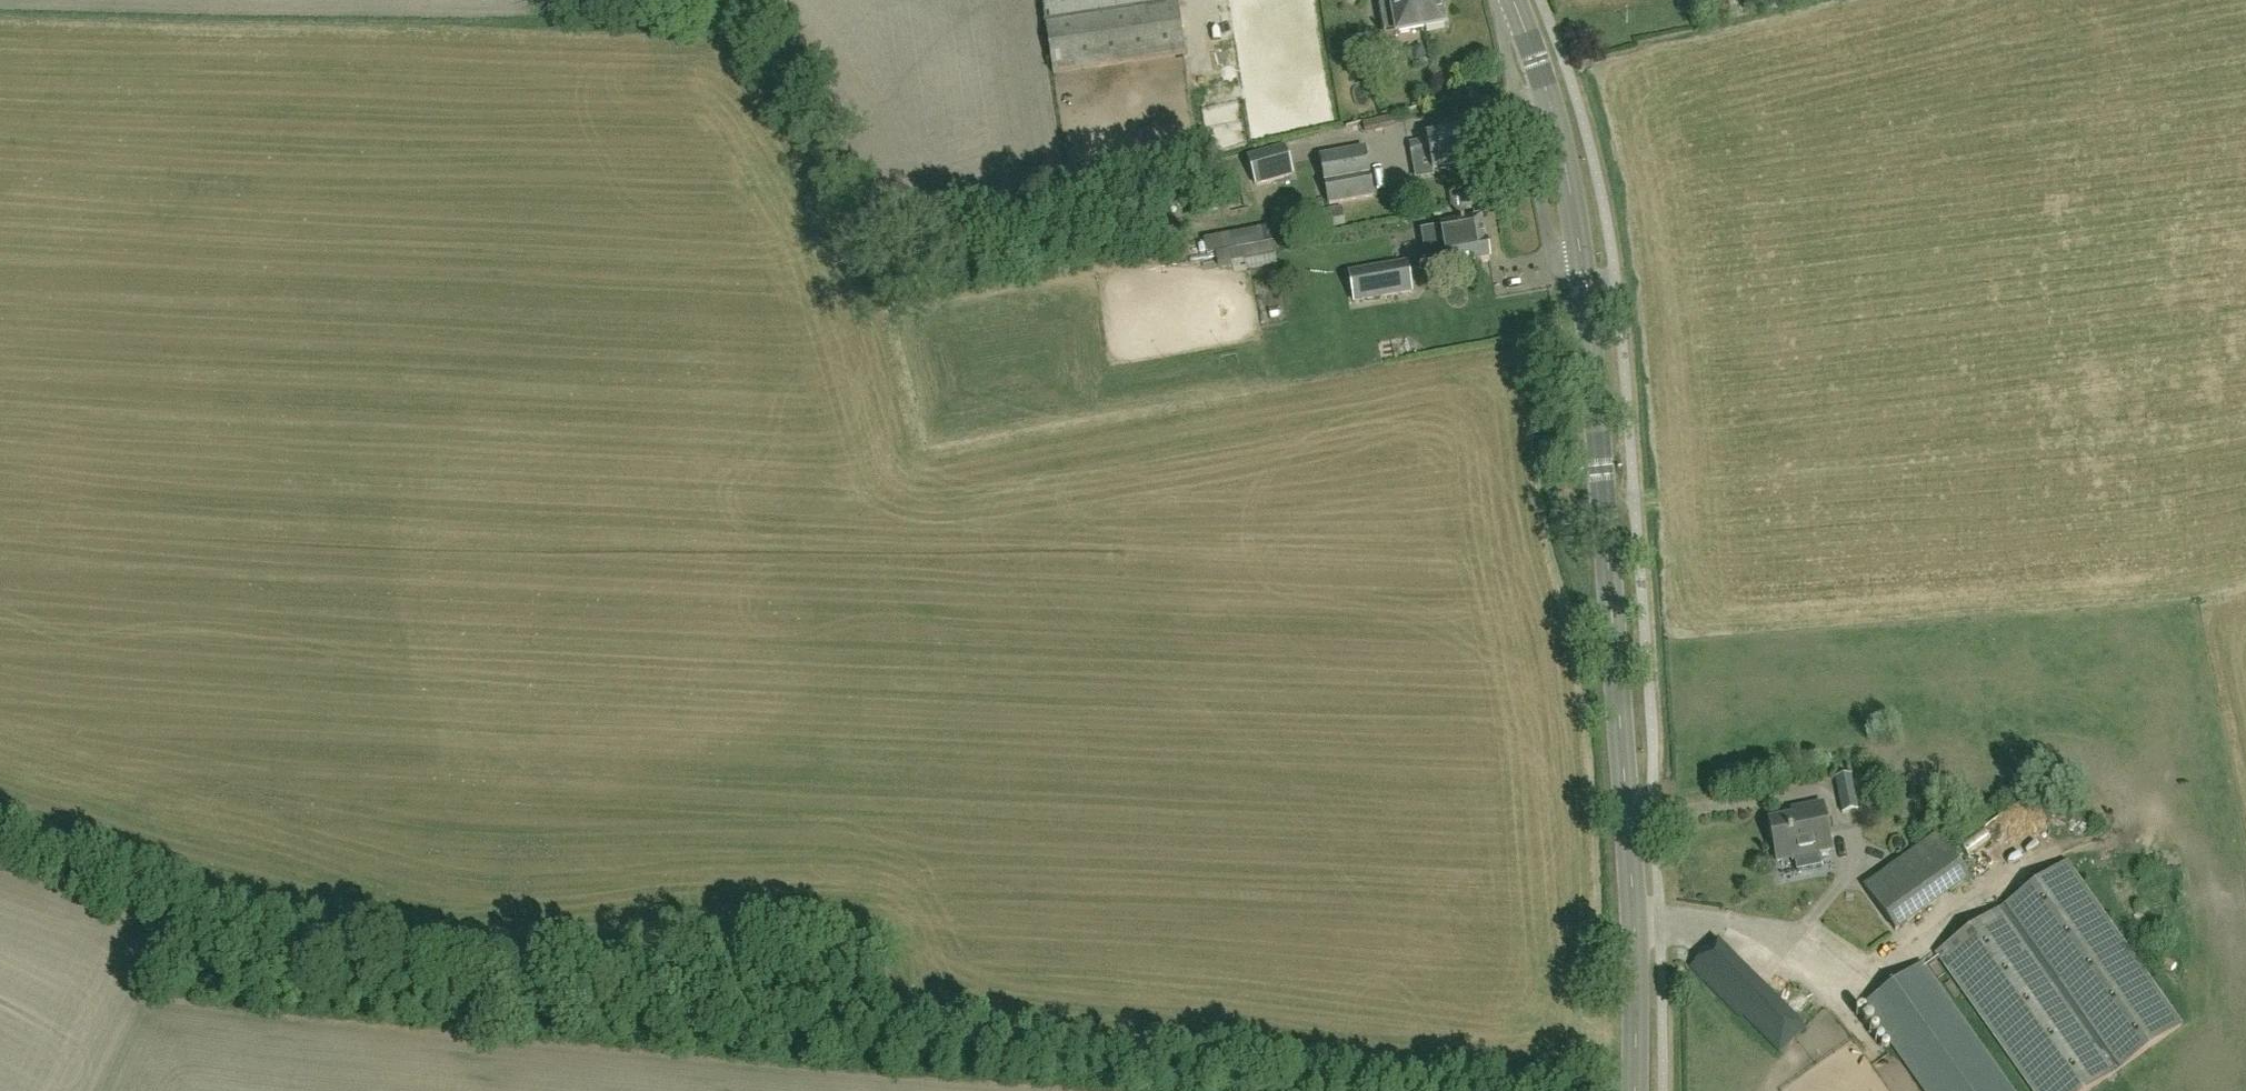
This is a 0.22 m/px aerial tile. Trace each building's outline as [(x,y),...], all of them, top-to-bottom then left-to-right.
[(1185,54),(1177,0),(1042,0),(1053,74),(1185,54)] [(1444,25),(1440,3),(1444,2),(1444,0),(1377,0),(1384,37),(1444,25)] [(1219,88),(1196,87),(1195,106),(1219,107),(1219,88)] [(1469,149),(1466,131),(1426,138),(1426,141),(1409,144),(1412,160),(1429,156),(1432,172),(1472,164),(1471,160),(1473,160),(1471,149),(1469,149)] [(1256,182),(1293,173),(1286,145),(1249,154),(1256,182)] [(1329,203),(1374,196),(1366,147),(1320,155),(1329,203)] [(1461,208),(1479,205),(1477,194),(1459,197),(1461,208)] [(1323,231),(1345,226),(1342,206),(1320,210),(1323,231)] [(1481,223),(1477,219),(1441,226),(1419,230),(1427,266),(1447,262),(1448,268),(1489,261),(1486,242),(1485,242),(1482,223),(1481,223)] [(1248,247),(1251,267),(1276,263),(1272,243),(1248,247)] [(1356,300),(1396,292),(1412,290),(1406,260),(1351,270),(1356,300)] [(1851,776),(1835,779),(1842,814),(1858,811),(1851,776)] [(1776,862),(1832,851),(1823,805),(1805,808),(1806,814),(1768,821),(1776,862)] [(2023,811),(1993,835),(2006,852),(2036,828),(2023,811)] [(1895,931),(1968,880),(1937,836),(1864,888),(1895,931)] [(1986,847),(1975,853),(1984,870),(1995,864),(1986,847)] [(2116,1072),(2182,1026),(2066,862),(2000,909),(1936,954),(2032,1090),(2089,1090),(2116,1072)] [(1804,1028),(1734,958),(1717,942),(1690,968),(1741,1019),(1743,1016),(1779,1053),(1804,1028)] [(1921,965),(1863,1006),(1923,1090),(2010,1090),(1921,965)]
